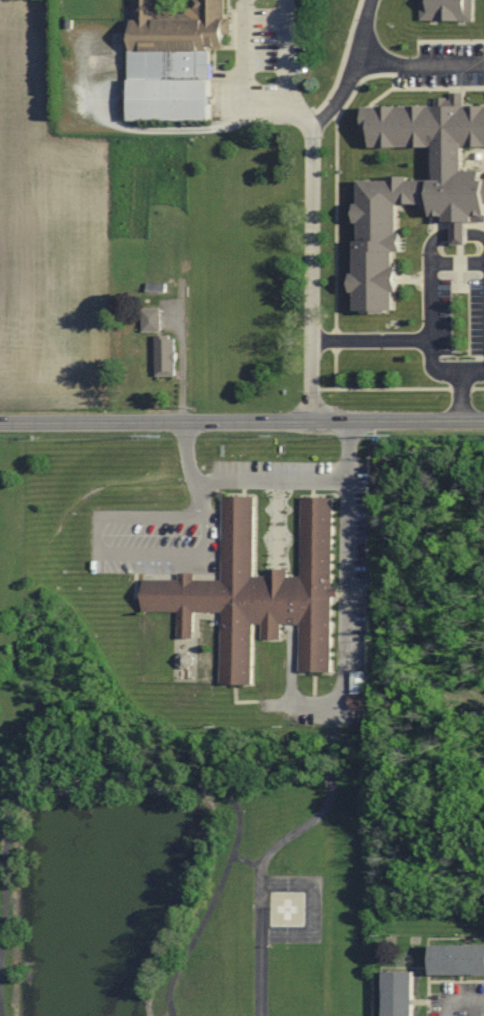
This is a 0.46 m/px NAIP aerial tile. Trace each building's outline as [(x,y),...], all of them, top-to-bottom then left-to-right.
[(214,46),(229,47),(230,18),(226,18),(226,0),(191,0),(191,14),(167,13),(167,0),(131,0),(127,119),(211,121),(214,46)] [(475,0),(422,0),(421,20),(474,21),(475,0)] [(467,169),(467,145),(483,145),(483,104),(366,106),(366,131),(373,130),(374,146),(437,145),(438,178),(357,179),(359,312),(397,311),(397,292),(401,292),(400,251),(403,251),(403,203),(433,203),(434,221),(455,220),(455,244),(469,243),(468,221),(483,221),(483,169),(467,169)] [(163,330),(162,308),(143,308),(144,331),(163,330)] [(178,335),(157,335),(156,375),(177,375),(178,335)] [(222,580),(195,580),(195,574),(179,574),(179,580),(144,579),(144,611),(179,611),(179,638),(194,638),(194,612),(223,612),(222,684),(253,684),(253,624),(261,624),(261,639),(281,639),(281,624),(301,624),(301,671),(331,672),(333,497),(302,497),(301,576),(288,576),(288,569),(267,569),(267,576),(254,576),(255,496),(223,496),(222,580)] [(353,672),(353,694),(365,694),(365,672),(353,672)] [(364,697),(351,698),(352,709),(366,708),(364,697)] [(434,944),(434,974),(483,974),(483,944),(434,944)] [(417,972),(388,972),(388,1015),(417,1015),(417,972)]
